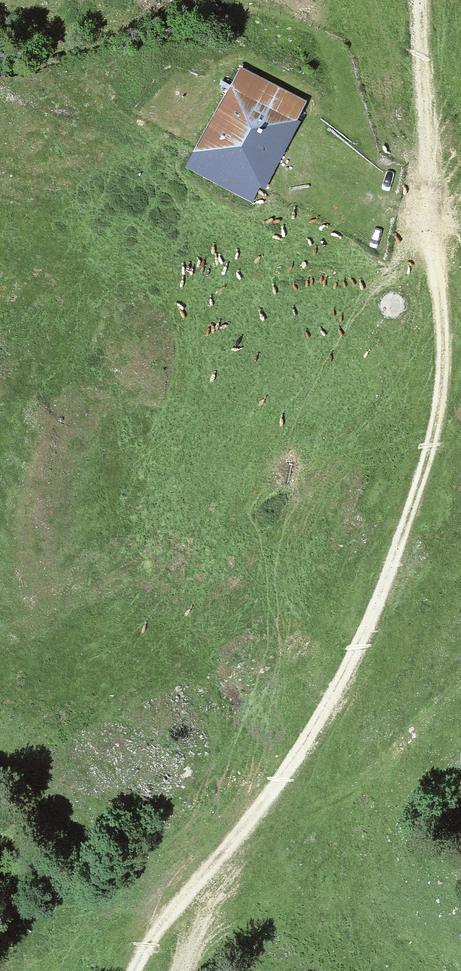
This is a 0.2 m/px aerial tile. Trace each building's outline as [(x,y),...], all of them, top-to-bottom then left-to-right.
[(222,169),(257,188),(299,108),(239,75),(196,154),(222,169)] [(257,188),(222,169),(215,181),(251,199),(257,188)]
